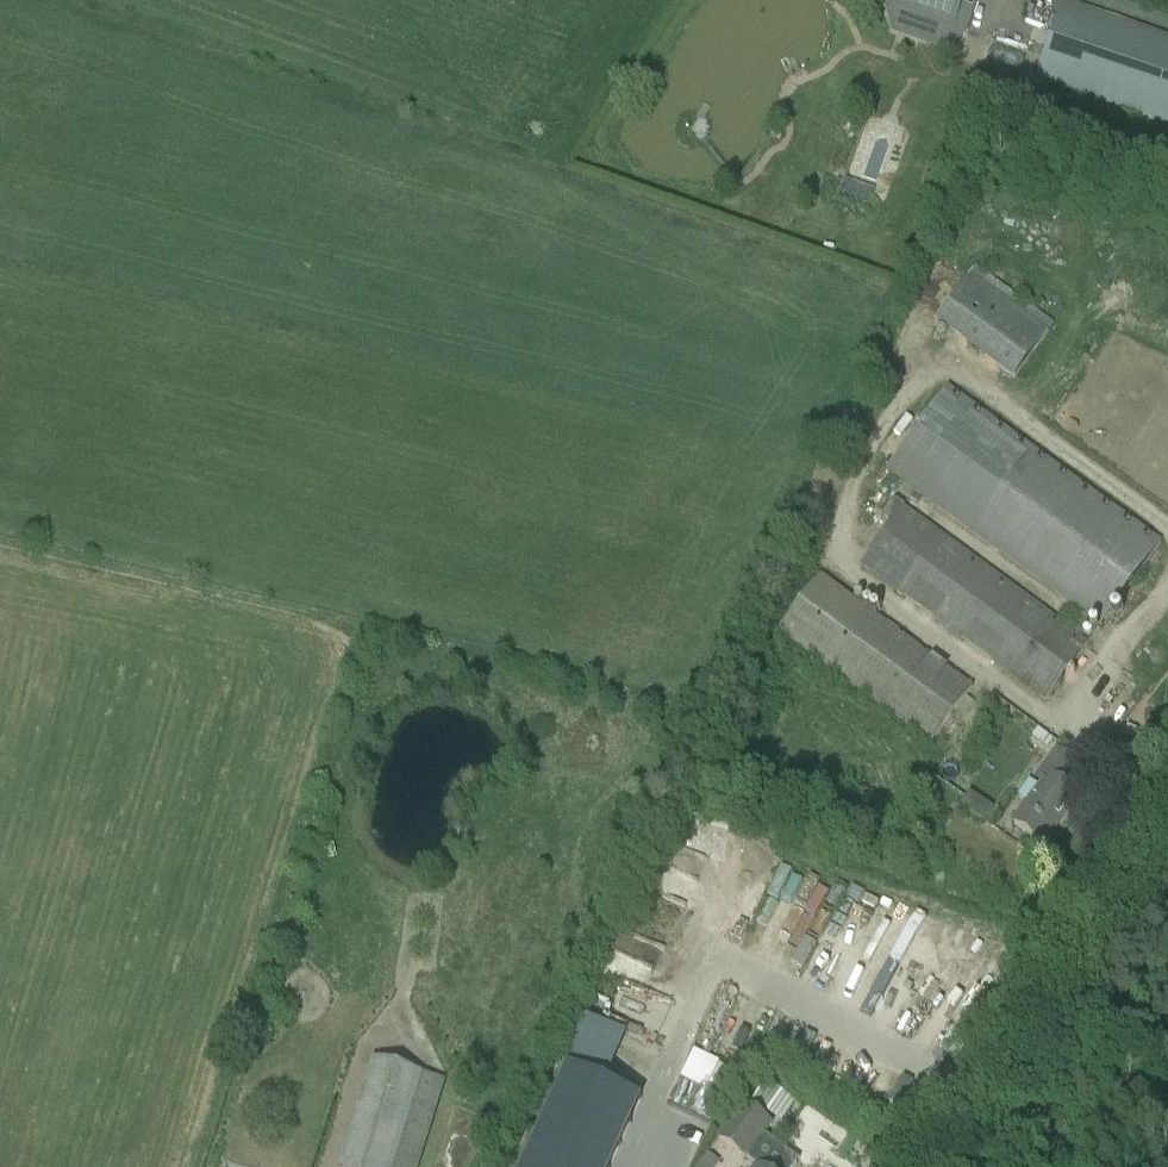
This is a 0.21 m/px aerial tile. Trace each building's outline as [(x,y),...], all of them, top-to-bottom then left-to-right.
[(976,4),(964,0),(887,0),(885,7),(897,11),(896,13),(964,37),(976,4)] [(1062,1),(1035,80),(1167,125),(1167,37),(1062,1)] [(1013,381),(1049,332),(970,275),(934,323),(1013,381)] [(1100,627),(1160,544),(945,389),(886,471),(1082,613),(1069,631),(901,509),(859,567),(1046,702),(1088,644),(1079,638),(1092,620),(1100,627)] [(930,746),(973,687),(819,574),(776,633),(930,746)] [(1042,847),(1078,798),(1063,787),(1079,766),(1056,749),(1040,772),(1048,778),(1013,826),(1042,847)] [(340,1166),(395,1166),(423,1075),(373,1060),(345,1149),(340,1166)] [(524,1166),(611,1166),(642,1100),(620,1090),(569,1067),(524,1166)] [(747,1160),(773,1125),(744,1103),(716,1139),(747,1160)]
